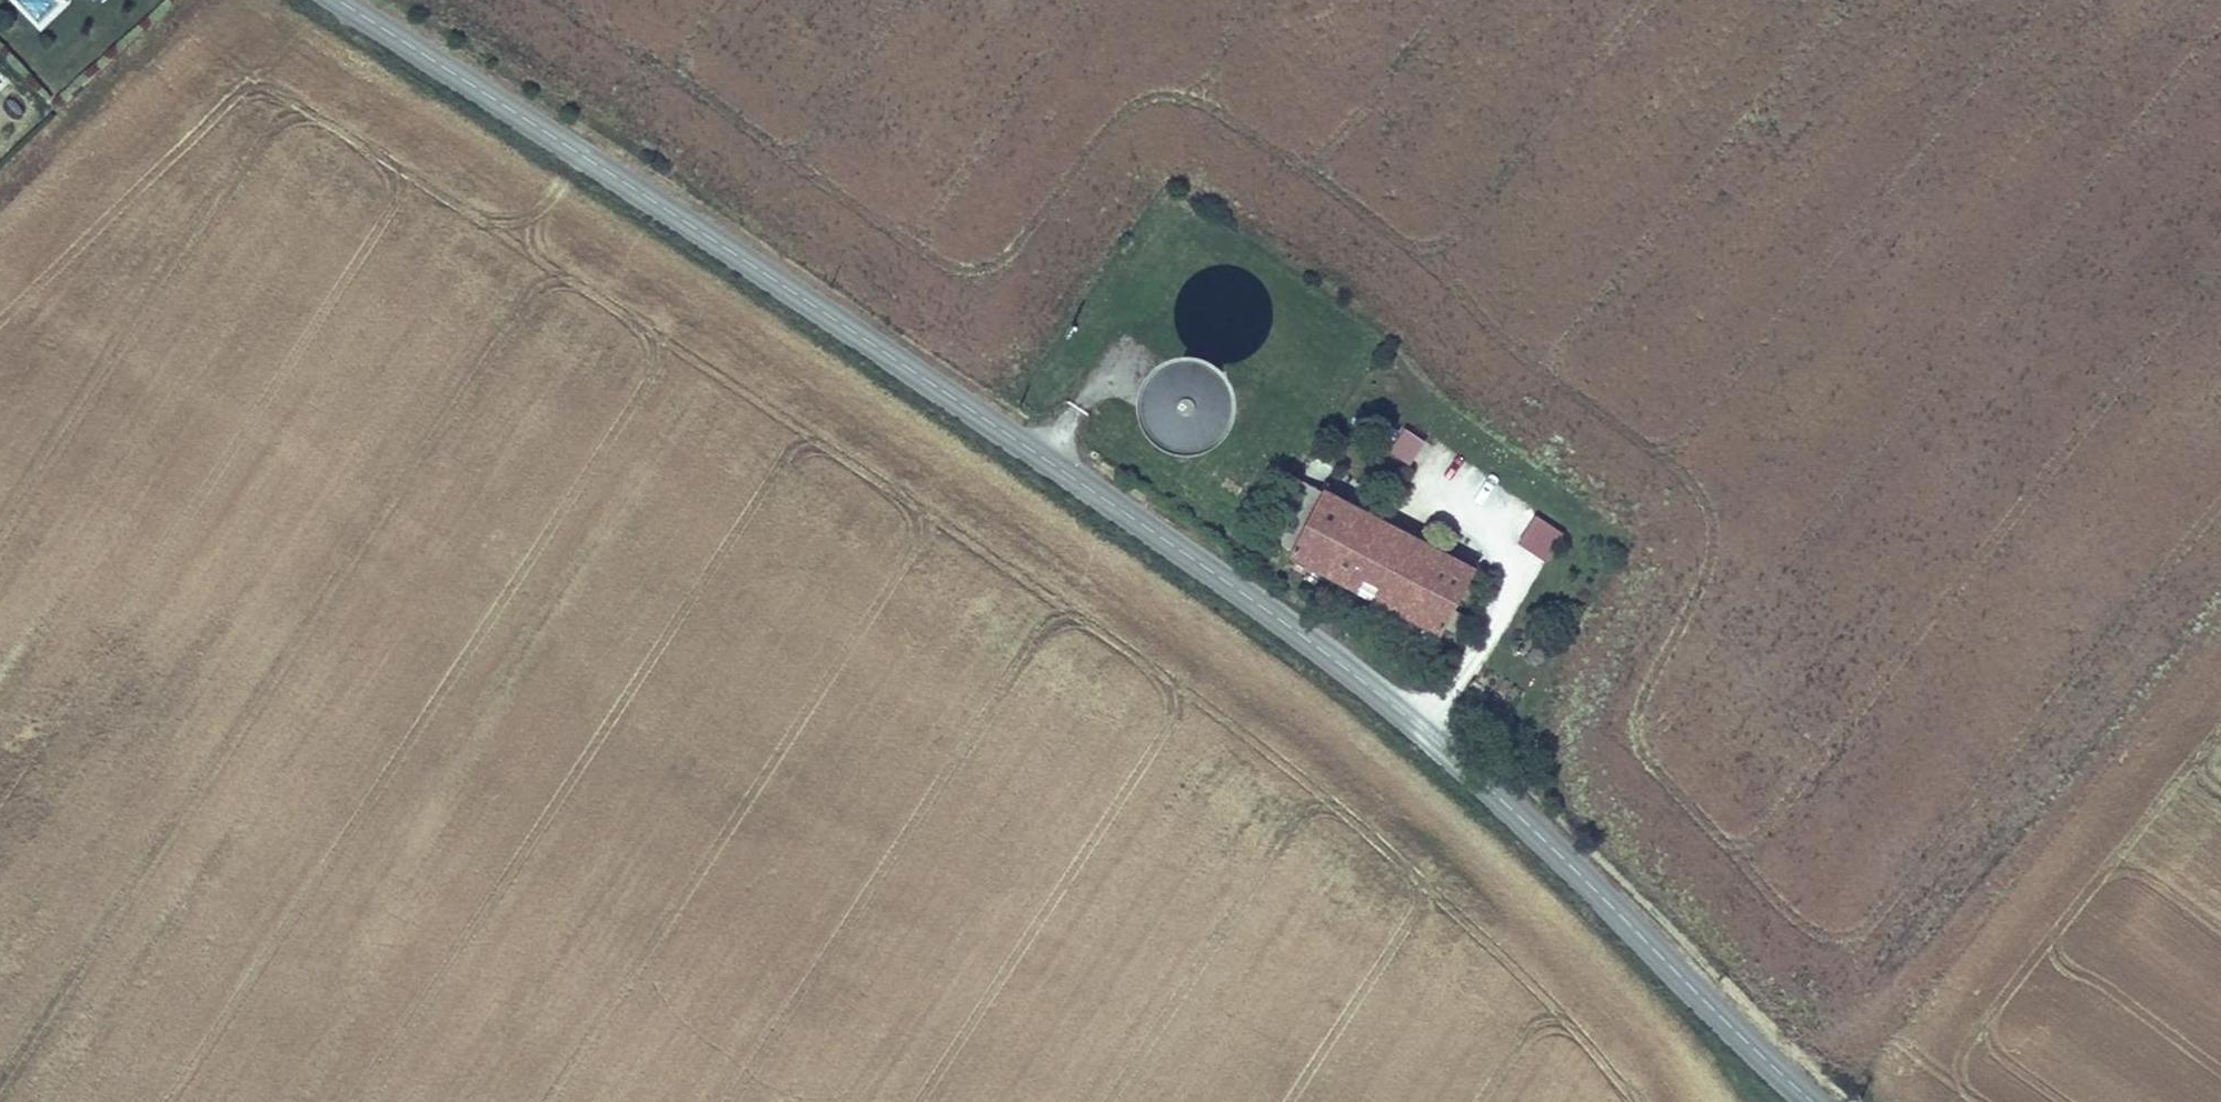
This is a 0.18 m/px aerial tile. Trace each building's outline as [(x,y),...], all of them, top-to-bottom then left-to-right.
[(1228,349),(1171,367),(1188,417),(1244,399),(1228,349)] [(1405,425),(1390,450),(1413,463),(1428,438),(1405,425)] [(1483,560),(1339,483),(1327,504),(1306,543),(1303,549),(1447,626),(1483,560)] [(1306,543),(1327,504),(1315,497),(1294,537),(1306,543)] [(1438,668),(1451,668),(1451,658),(1438,657),(1438,668)]
